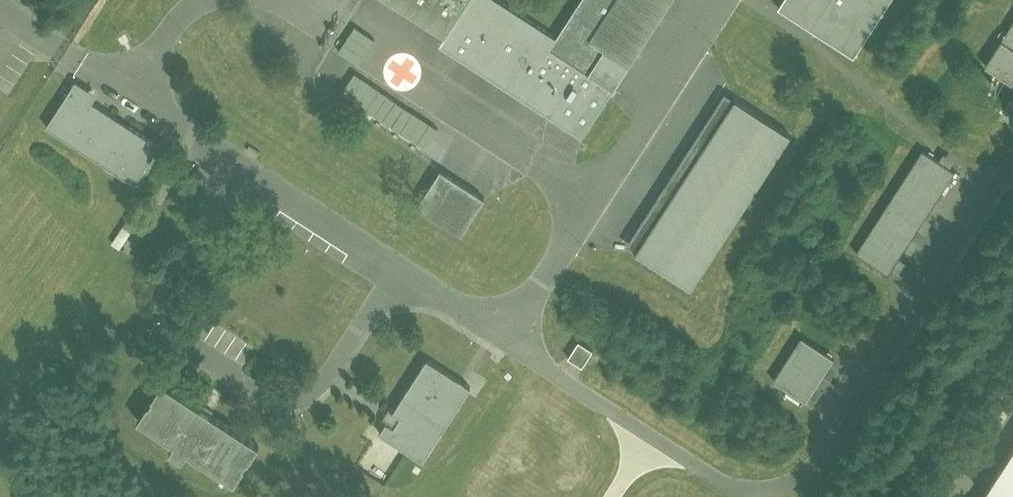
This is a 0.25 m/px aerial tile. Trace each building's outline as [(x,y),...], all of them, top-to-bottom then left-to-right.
[(446,37),(470,0),(389,0),(446,37)] [(502,0),(470,0),(446,37),(453,41),(448,48),(584,137),(616,88),(592,72),(591,73),(551,47),(558,37),(502,0)] [(551,47),(591,73),(592,72),(616,88),(673,0),(582,0),(558,37),(551,47)] [(780,11),(855,60),(894,0),(787,0),(780,11)] [(1008,33),(1003,30),(999,36),(1004,39),(986,67),(1012,84),(1012,25),(1008,33)] [(352,26),(337,51),(359,64),(374,39),(352,26)] [(338,97),(426,146),(438,125),(350,76),(338,97)] [(997,85),(991,81),(988,85),(994,89),(997,85)] [(160,150),(86,102),(89,98),(72,87),(44,130),(134,189),(160,150)] [(736,100),(638,253),(693,288),(791,135),(736,100)] [(233,137),(222,131),(219,136),(229,143),(233,137)] [(258,153),(248,147),(245,153),(255,159),(258,153)] [(924,150),(859,252),(891,273),(956,170),(924,150)] [(486,202),(442,173),(419,208),(463,237),(486,202)] [(805,338),(777,381),(808,400),(835,358),(805,338)] [(579,344),(569,361),(583,370),(593,353),(579,344)] [(427,363),(394,414),(402,419),(395,430),(387,425),(380,435),(423,463),(470,390),(427,363)] [(259,448),(164,386),(139,423),(176,447),(171,454),(185,463),(190,457),(234,485),(259,448)] [(985,493),(991,496),(1012,496),(1012,451),(985,493)]
